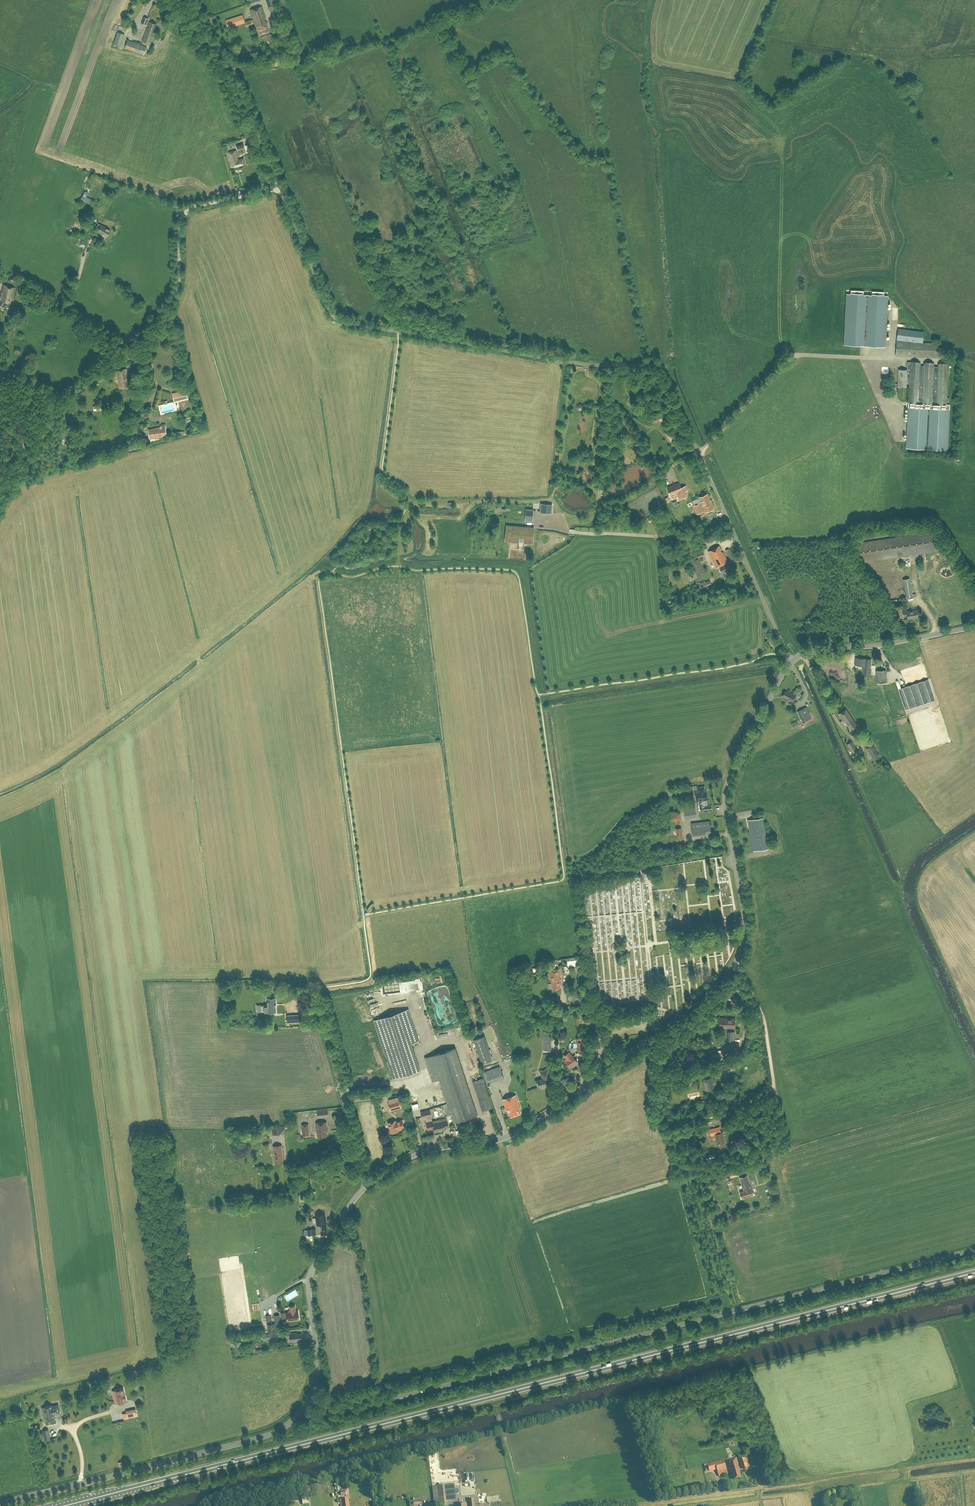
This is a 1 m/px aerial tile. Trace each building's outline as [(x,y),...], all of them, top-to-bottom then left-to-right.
[(267,24),(261,6),(250,10),(256,27),(258,27),(260,34),(268,31),(266,24),(267,24)] [(245,22),(242,15),(226,20),(228,28),(245,22)] [(148,29),(147,28),(142,41),(150,44),(155,31),(154,31),(156,24),(149,21),(148,26),(149,26),(148,29)] [(118,32),(113,44),(120,46),(124,34),(118,32)] [(127,40),(124,48),(143,55),(146,47),(127,40)] [(243,145),(250,143),(248,138),(242,140),(243,144),(236,146),(237,149),(244,147),(243,145)] [(239,160),(236,150),(228,152),(232,167),(245,164),(243,158),(239,160)] [(100,227),(96,225),(94,228),(98,229),(97,231),(106,236),(110,230),(101,225),(100,227)] [(3,285),(0,297),(0,305),(9,308),(11,299),(12,299),(15,287),(3,285)] [(844,343),(885,346),(885,345),(886,345),(886,344),(885,344),(888,296),(884,296),(884,292),(872,291),(871,295),(862,295),(863,293),(863,291),(851,290),(850,294),(846,294),(844,343)] [(941,349),(934,348),(934,343),(922,342),(923,331),(898,329),(897,339),(896,339),(896,341),(896,352),(895,352),(895,355),(940,358),(941,349)] [(893,386),(897,386),(906,386),(907,373),(910,373),(906,447),(947,449),(950,404),(946,404),(948,364),(938,363),(938,366),(934,366),(934,363),(924,363),(923,365),(920,365),(920,362),(907,362),(907,369),(898,369),(898,383),(889,383),(889,387),(893,387),(893,386)] [(126,368),(117,370),(120,387),(130,386),(126,368)] [(186,390),(174,393),(176,401),(187,398),(186,390)] [(163,407),(163,408),(160,409),(162,414),(176,410),(174,403),(163,407)] [(658,412),(655,420),(658,421),(658,419),(661,420),(660,422),(663,422),(666,414),(658,412)] [(149,429),(150,438),(156,437),(156,438),(167,436),(165,426),(153,428),(154,429),(149,429)] [(685,496),(681,487),(680,488),(679,483),(667,488),(669,494),(677,491),(680,499),(685,496)] [(694,505),(696,510),(695,510),(696,513),(699,512),(699,513),(704,510),(705,512),(714,508),(711,502),(711,503),(707,494),(699,497),(701,503),(694,505)] [(552,505),(541,504),(540,512),(551,513),(552,505)] [(662,516),(665,522),(670,519),(667,514),(662,516)] [(690,524),(685,521),(682,526),(687,529),(690,524)] [(509,540),(509,541),(529,542),(530,530),(525,529),(525,527),(515,526),(515,528),(511,528),(510,528),(509,540)] [(934,551),(934,548),(932,534),(931,532),(858,543),(861,563),(934,551)] [(708,551),(716,567),(719,566),(723,572),(731,568),(728,561),(723,552),(722,552),(720,549),(721,549),(719,545),(708,551)] [(705,573),(698,559),(690,563),(698,577),(705,573)] [(903,579),(906,597),(913,596),(909,578),(903,579)] [(712,586),(709,579),(698,584),(701,591),(712,586)] [(906,610),(903,610),(904,616),(907,615),(908,619),(918,617),(916,610),(907,611),(906,610)] [(863,666),(862,675),(871,676),(871,670),(870,670),(870,666),(871,666),(871,659),(855,657),(854,665),(863,666)] [(887,682),(886,670),(876,670),(877,682),(887,682)] [(935,700),(928,679),(898,689),(905,710),(935,700)] [(785,691),(782,696),(792,702),(796,695),(789,692),(789,693),(785,691)] [(811,718),(806,707),(797,711),(803,722),(811,718)] [(846,709),(838,714),(844,722),(845,721),(851,730),(857,725),(846,709)] [(852,741),(846,744),(852,754),(857,751),(852,741)] [(872,744),(866,748),(872,758),(878,755),(872,744)] [(706,801),(706,800),(707,799),(706,791),(704,791),(704,789),(705,789),(704,786),(697,787),(698,792),(696,792),(697,801),(703,800),(703,801),(706,801)] [(684,807),(685,817),(696,815),(695,806),(684,807)] [(762,817),(747,820),(753,850),(768,848),(762,817)] [(691,823),(692,835),(711,833),(709,821),(691,823)] [(560,981),(561,981),(559,968),(549,970),(550,980),(552,980),(553,989),(561,988),(560,983),(560,981)] [(739,986),(728,991),(730,995),(738,992),(740,997),(744,995),(739,986)] [(267,1012),(275,1012),(276,1012),(276,1005),(276,1003),(276,997),(275,997),(267,997),(267,1005),(261,1005),(261,1011),(267,1011),(267,1012)] [(369,1002),(371,1008),(386,1003),(385,999),(381,1000),(381,998),(369,1002)] [(408,1009),(373,1020),(393,1078),(420,1070),(411,1043),(419,1041),(408,1009)] [(301,1014),(286,1015),(287,1022),(302,1021),(301,1014)] [(417,1035),(423,1034),(421,1018),(414,1019),(417,1035)] [(718,1018),(718,1027),(735,1027),(735,1019),(718,1018)] [(432,1081),(439,1079),(453,1122),(477,1114),(455,1047),(425,1057),(432,1081)] [(569,1067),(572,1065),(573,1065),(574,1066),(577,1064),(577,1062),(576,1062),(577,1061),(573,1056),(572,1056),(569,1052),(564,1055),(566,1058),(564,1060),(569,1067)] [(719,1072),(730,1069),(729,1063),(717,1066),(719,1072)] [(500,1066),(482,1072),(486,1083),(504,1077),(500,1066)] [(535,1081),(537,1087),(549,1083),(548,1079),(552,1078),(551,1075),(550,1076),(550,1074),(550,1073),(548,1067),(545,1068),(545,1069),(542,1070),(542,1069),(540,1070),(542,1078),(535,1081)] [(493,1107),(483,1077),(479,1079),(472,1081),(482,1111),(493,1107)] [(712,1077),(703,1078),(706,1090),(714,1088),(712,1077)] [(502,1099),(506,1110),(508,1109),(509,1114),(510,1113),(511,1116),(520,1113),(519,1108),(520,1108),(516,1094),(502,1099)] [(400,1100),(388,1103),(390,1109),(401,1106),(400,1100)] [(327,1109),(317,1110),(318,1117),(328,1116),(327,1109)] [(435,1132),(443,1130),(445,1129),(445,1128),(448,1127),(446,1118),(432,1121),(430,1110),(421,1112),(422,1117),(425,1116),(426,1122),(428,1129),(434,1128),(435,1132)] [(747,1118),(745,1121),(751,1126),(754,1123),(747,1118)] [(402,1120),(396,1122),(395,1120),(388,1122),(391,1132),(398,1130),(398,1129),(404,1127),(402,1120)] [(325,1136),(325,1135),(327,1135),(326,1129),(327,1129),(326,1121),(316,1122),(316,1131),(317,1131),(317,1136),(323,1136),(325,1136)] [(719,1127),(709,1129),(711,1134),(714,1134),(717,1143),(724,1141),(722,1132),(720,1132),(719,1127)] [(282,1145),(273,1146),(275,1161),(283,1160),(282,1145)] [(740,1192),(741,1198),(753,1194),(752,1188),(750,1189),(749,1186),(750,1186),(747,1175),(740,1177),(743,1191),(740,1192)] [(321,1234),(327,1233),(326,1223),(325,1213),(315,1215),(317,1225),(319,1224),(321,1234)] [(287,1321),(291,1320),(299,1319),(298,1310),(295,1311),(295,1305),(289,1306),(290,1310),(288,1312),(286,1312),(284,1312),(281,1312),(281,1318),(285,1318),(285,1317),(287,1317),(287,1321)] [(279,1314),(274,1315),(275,1323),(267,1324),(268,1331),(281,1330),(279,1314)] [(289,1333),(290,1335),(290,1341),(302,1340),(301,1333),(296,1334),(296,1332),(289,1333)] [(115,1403),(126,1401),(123,1388),(114,1390),(115,1394),(113,1395),(115,1403)] [(54,1414),(55,1414),(60,1413),(58,1404),(52,1406),(52,1405),(44,1407),(45,1412),(43,1413),(45,1419),(55,1417),(54,1414)] [(738,1471),(740,1470),(739,1468),(738,1469),(737,1465),(738,1465),(736,1458),(727,1461),(729,1469),(730,1469),(730,1470),(729,1470),(730,1473),(732,1473),(734,1480),(740,1478),(738,1471)] [(747,1467),(746,1462),(745,1459),(739,1461),(741,1469),(747,1467)] [(722,1460),(719,1461),(715,1462),(718,1473),(726,1471),(722,1460)] [(458,1491),(457,1489),(455,1490),(454,1485),(437,1486),(438,1497),(439,1505),(446,1505),(445,1497),(455,1496),(455,1495),(457,1495),(459,1493),(458,1491)] [(340,1505),(349,1505),(348,1498),(339,1499),(340,1505)]
